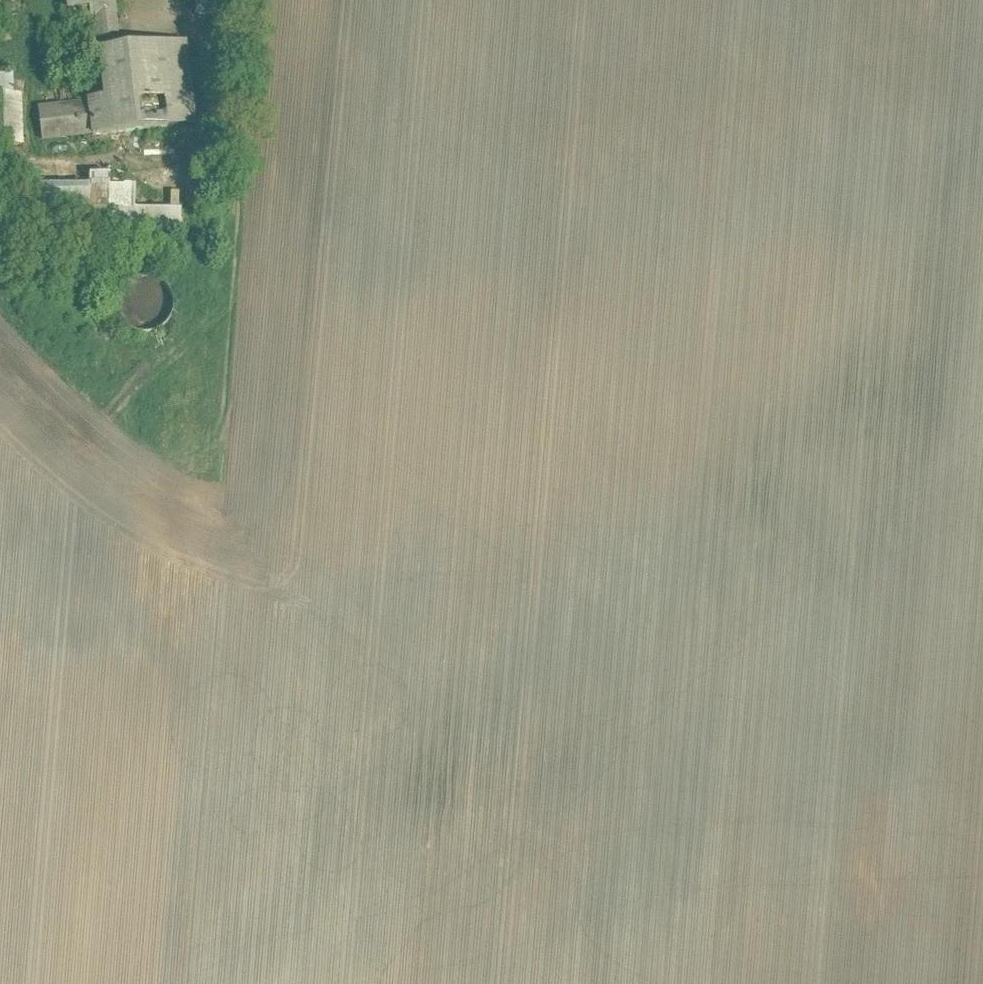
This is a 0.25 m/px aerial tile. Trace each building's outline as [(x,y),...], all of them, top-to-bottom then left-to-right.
[(61,9),(84,7),(85,15),(91,15),(98,98),(37,103),(40,137),(193,124),(185,34),(114,39),(111,0),(60,0),(61,9)] [(211,0),(193,0),(194,18),(212,17),(211,0)] [(0,74),(0,146),(14,145),(10,74),(0,74)] [(83,178),(25,179),(25,230),(179,228),(178,206),(127,207),(127,185),(103,185),(103,169),(83,170),(83,178)] [(126,326),(135,330),(145,330),(154,327),(161,322),(166,315),(168,307),(168,298),(165,290),(160,283),(153,278),(145,275),(136,276),(128,278),(120,284),(115,292),(113,302),(114,311),(119,320),(126,326)]
